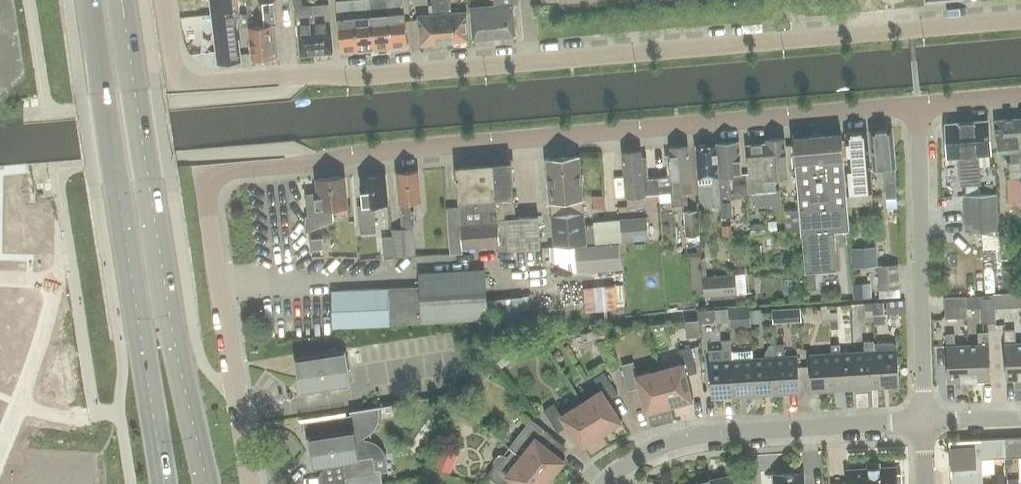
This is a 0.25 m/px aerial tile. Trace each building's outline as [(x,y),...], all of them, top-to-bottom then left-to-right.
[(213,17),(219,61),(219,63),(241,61),(238,36),(239,36),(239,30),(237,30),(237,26),(241,26),(238,0),(211,0),(213,17)] [(312,5),(303,6),(302,0),(294,0),(295,7),(296,7),(300,55),(317,53),(312,5)] [(354,0),(342,0),(337,0),(342,51),(359,49),(354,0)] [(371,0),(354,0),(359,49),(375,48),(372,15),(371,0)] [(387,0),(371,0),(372,15),(375,48),(391,47),(387,0)] [(391,47),(408,45),(406,13),(405,13),(404,3),(396,4),(395,0),(387,0),(391,47)] [(442,0),(433,0),(434,14),(419,15),(421,44),(445,42),(442,0)] [(445,42),(470,40),(467,11),(452,13),(451,0),(442,0),(445,42)] [(519,4),(519,0),(494,0),(495,5),(471,7),(474,39),(516,36),(513,4),(519,4)] [(253,50),(254,59),(280,57),(276,25),(273,3),(263,4),(265,26),(250,27),(251,45),(252,45),(253,50)] [(329,3),(312,5),(317,53),(334,52),(329,3)] [(1017,118),(996,120),(999,151),(1011,150),(1012,162),(1010,162),(1011,178),(1010,178),(1012,208),(1020,207),(1020,159),(1017,118)] [(992,154),(989,120),(947,124),(950,157),(962,156),(965,185),(983,184),(980,155),(992,154)] [(886,168),(888,198),(898,198),(893,129),(871,130),(875,169),(886,168)] [(872,191),(868,131),(846,132),(849,171),(845,171),(847,193),(872,191)] [(850,231),(847,193),(845,171),(842,133),(793,137),(805,272),(838,270),(835,232),(850,231)] [(767,139),(768,143),(770,164),(765,164),(766,178),(763,178),(764,191),(766,204),(778,203),(775,177),(788,176),(785,138),(767,139)] [(726,176),(742,175),(740,142),(717,143),(717,145),(719,160),(722,206),(722,216),(733,215),(733,200),(732,200),(732,197),(731,198),(731,187),(726,187),(726,176)] [(768,143),(748,145),(753,205),(766,204),(764,191),(763,178),(766,178),(765,164),(770,164),(768,143)] [(719,160),(717,145),(707,146),(707,144),(700,145),(700,147),(696,147),(701,198),(706,207),(722,206),(719,160)] [(668,176),(659,176),(660,193),(672,192),(673,205),(689,203),(687,190),(693,190),(689,146),(671,148),(671,154),(666,154),(668,176)] [(660,193),(659,176),(649,177),(647,156),(642,156),(642,150),(624,152),(628,196),(629,206),(645,205),(644,194),(660,193)] [(584,213),(583,200),(584,200),(582,183),(584,181),(583,175),(581,173),(580,156),(547,159),(550,203),(562,201),(563,215),(552,216),(555,246),(587,244),(584,213)] [(539,216),(517,217),(514,197),(512,162),(494,163),(501,250),(509,250),(541,248),(539,216)] [(501,250),(494,163),(456,166),(460,206),(448,207),(451,254),(464,253),(463,248),(499,245),(500,250),(501,250)] [(410,211),(410,210),(409,201),(421,200),(419,170),(398,172),(403,228),(393,229),(394,236),(396,256),(416,255),(414,226),(415,226),(414,211),(410,211)] [(363,188),(361,188),(363,206),(359,206),(362,233),(376,232),(374,205),(389,204),(388,186),(386,186),(385,174),(382,174),(380,173),(375,174),(373,175),(362,176),(363,188)] [(346,176),(317,179),(318,196),(308,197),(307,197),(308,216),(306,216),(306,233),(334,221),(333,207),(349,206),(346,176)] [(999,230),(998,194),(970,195),(971,231),(999,230)] [(787,210),(789,230),(798,229),(796,209),(787,210)] [(698,226),(698,210),(685,211),(685,226),(698,226)] [(647,216),(622,219),(624,241),(649,239),(647,216)] [(623,241),(621,219),(594,222),(596,244),(619,242),(623,241)] [(769,220),(770,231),(778,231),(778,220),(769,220)] [(751,225),(752,235),(768,234),(767,224),(751,225)] [(733,237),(732,226),(722,226),(723,237),(733,237)] [(396,256),(394,236),(383,237),(385,257),(396,256)] [(324,249),(323,237),(312,238),(314,250),(324,249)] [(622,268),(619,242),(596,244),(587,244),(555,246),(548,247),(549,259),(578,272),(622,268)] [(876,265),(875,247),(863,248),(864,266),(876,265)] [(1004,260),(1005,280),(1020,279),(1020,259),(1004,260)] [(900,288),(899,263),(879,264),(880,289),(900,288)] [(333,290),(335,327),(391,324),(391,323),(488,318),(488,315),(522,313),(521,297),(487,299),(485,269),(421,273),(421,286),(333,290)] [(734,294),(733,275),(704,276),(705,295),(734,294)] [(793,293),(793,280),(785,280),(785,293),(793,293)] [(871,282),(855,284),(856,299),(873,297),(871,282)] [(589,284),(590,308),(628,307),(627,283),(589,284)] [(1020,307),(1020,292),(1009,293),(1010,307),(1020,307)] [(946,297),(946,318),(967,317),(967,296),(946,297)] [(997,321),(996,298),(980,298),(981,322),(997,321)] [(885,301),(873,301),(873,310),(874,313),(885,313),(885,301)] [(729,308),(728,307),(715,308),(715,309),(716,322),(729,321),(729,308)] [(787,307),(773,308),(774,322),(788,322),(787,307)] [(762,325),(761,310),(751,310),(752,325),(762,325)] [(874,313),(873,310),(865,311),(866,321),(874,321),(874,313)] [(838,312),(830,313),(831,323),(839,323),(838,312)] [(831,323),(830,313),(822,313),(823,324),(831,323)] [(738,318),(730,319),(731,329),(739,329),(738,318)] [(589,340),(600,336),(596,328),(585,332),(589,340)] [(1015,343),(1014,329),(1005,330),(1007,379),(1020,379),(1020,343),(1015,343)] [(991,380),(989,344),(989,332),(980,332),(980,344),(968,345),(970,381),(991,380)] [(970,381),(968,345),(956,345),(955,333),(947,334),(949,381),(970,381)] [(735,394),(732,351),(731,339),(722,340),(723,349),(710,350),(712,396),(735,394)] [(875,351),(875,344),(875,340),(865,341),(865,351),(854,352),(856,387),(878,385),(875,351)] [(900,384),(898,349),(897,349),(896,346),(893,342),(875,344),(875,351),(878,385),(900,384)] [(800,390),(798,355),(786,356),(785,344),(775,345),(778,392),(800,390)] [(856,387),(854,352),(841,353),(840,344),(832,344),(833,353),(832,353),(835,388),(856,387)] [(778,392),(775,345),(770,345),(766,353),(766,357),(754,358),(756,393),(778,392)] [(698,372),(691,347),(680,350),(683,364),(660,370),(670,405),(681,402),(681,404),(693,401),(692,399),(693,399),(686,375),(698,372)] [(333,387),(352,384),(347,349),(295,357),(301,392),(320,389),(325,395),(330,394),(333,387)] [(756,393),(754,358),(753,350),(732,351),(735,394),(756,393)] [(835,388),(832,353),(810,355),(812,389),(835,388)] [(670,405),(660,370),(638,376),(634,362),(622,365),(629,390),(640,387),(647,411),(647,413),(659,410),(659,408),(670,405)] [(609,400),(618,393),(604,372),(594,378),(602,390),(582,403),(602,433),(611,427),(612,429),(623,423),(622,421),(609,400)] [(602,433),(582,403),(562,415),(555,403),(545,410),(559,432),(568,425),(582,446),(583,448),(593,441),(592,440),(602,433)] [(361,436),(361,434),(365,432),(369,431),(373,428),(376,425),(378,421),(379,416),(380,412),(379,408),(395,405),(395,404),(351,411),(351,415),(304,422),(307,442),(309,442),(313,467),(343,462),(346,483),(384,483),(381,469),(376,470),(374,455),(386,453),(384,448),(381,444),(378,441),(374,439),(370,437),(366,436),(361,436)] [(553,435),(532,419),(511,447),(510,446),(550,479),(557,470),(559,471),(566,462),(565,460),(545,444),(553,435)] [(1006,438),(1007,457),(1020,457),(1020,478),(1008,479),(1008,483),(1020,483),(1020,437),(1006,438)] [(983,459),(1007,457),(1006,438),(950,441),(952,483),(984,483),(983,459)] [(510,446),(509,447),(514,451),(501,468),(496,465),(488,475),(500,483),(514,483),(516,482),(519,483),(546,483),(550,479),(510,446)] [(455,452),(444,447),(436,465),(447,470),(455,452)] [(896,467),(880,468),(880,463),(869,463),(869,468),(848,470),(849,483),(898,483),(896,467)] [(804,472),(774,474),(775,483),(805,483),(804,472)] [(992,475),(993,483),(1005,483),(1004,474),(992,475)]
